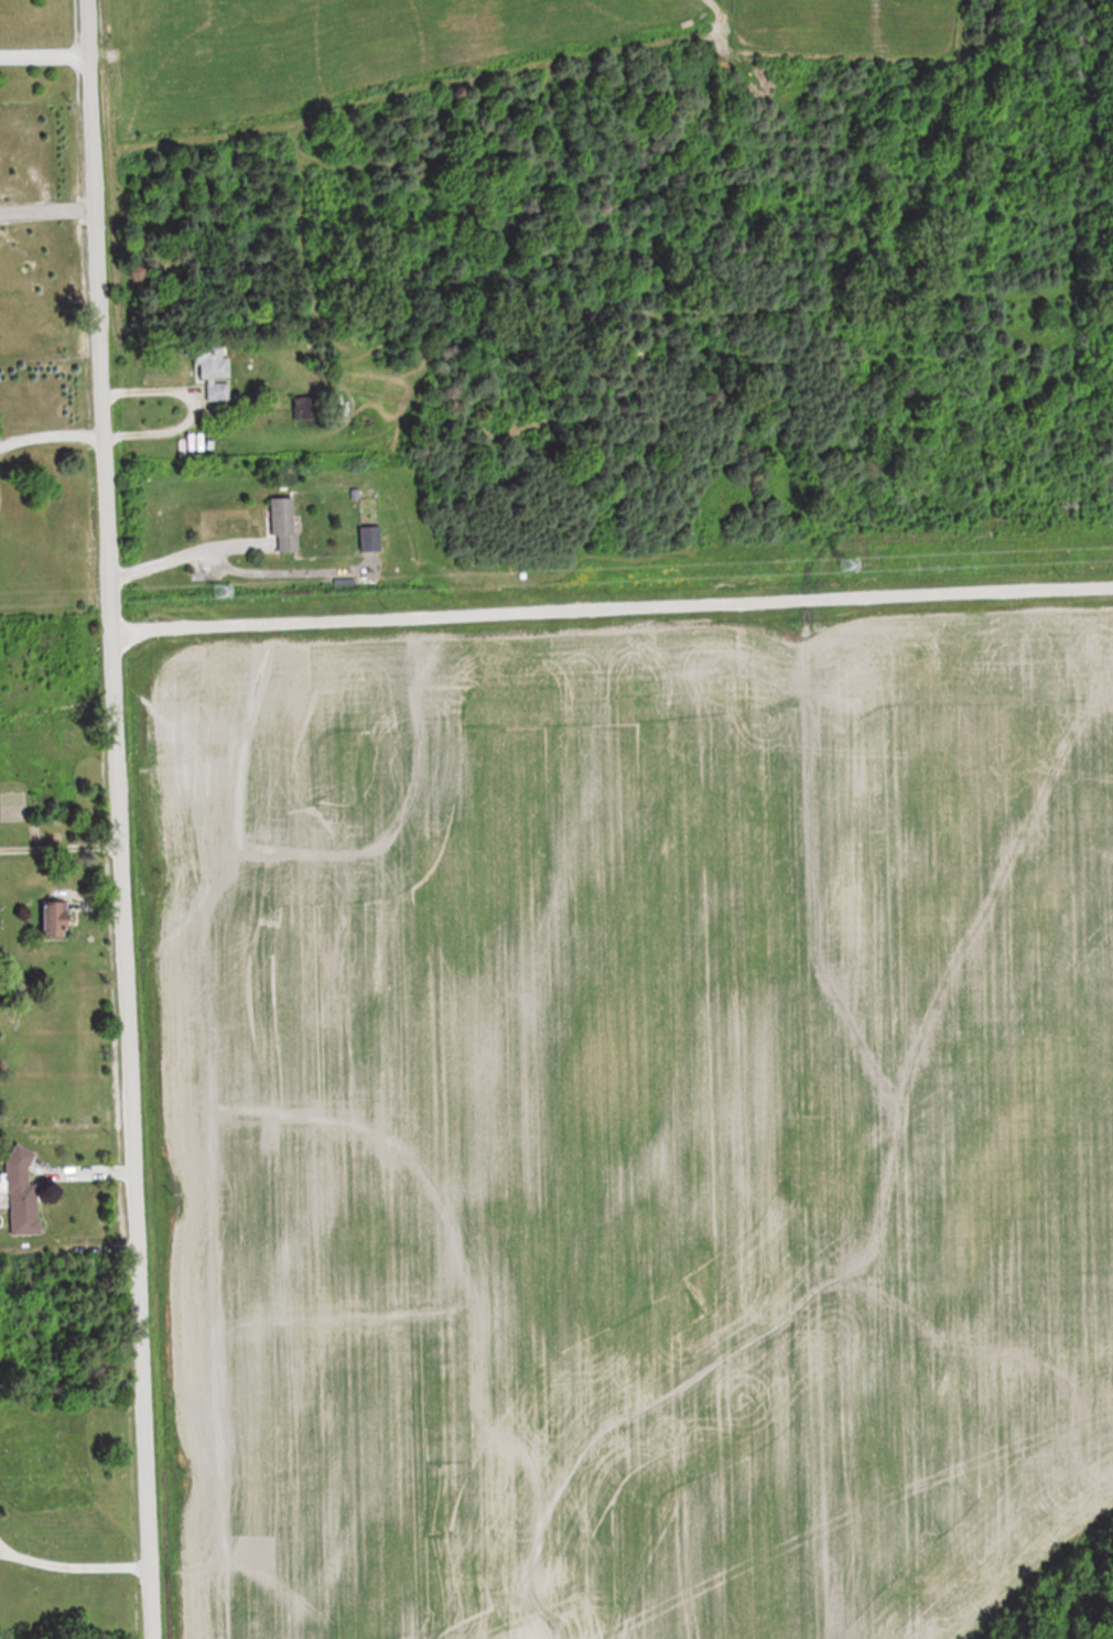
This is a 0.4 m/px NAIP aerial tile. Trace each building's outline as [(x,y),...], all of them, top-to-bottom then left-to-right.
[(230,402),(230,381),(229,381),(229,347),(198,347),(198,381),(206,381),(206,402),(230,402)] [(320,421),(320,397),(292,397),(293,421),(320,421)] [(296,498),(272,499),(273,537),(279,537),(280,554),(298,553),(296,498)] [(360,552),(381,552),(381,527),(360,527),(360,552)] [(43,902),(43,938),(70,938),(70,902),(43,902)] [(9,1235),(39,1234),(38,1187),(30,1187),(29,1146),(7,1147),(9,1235)]
